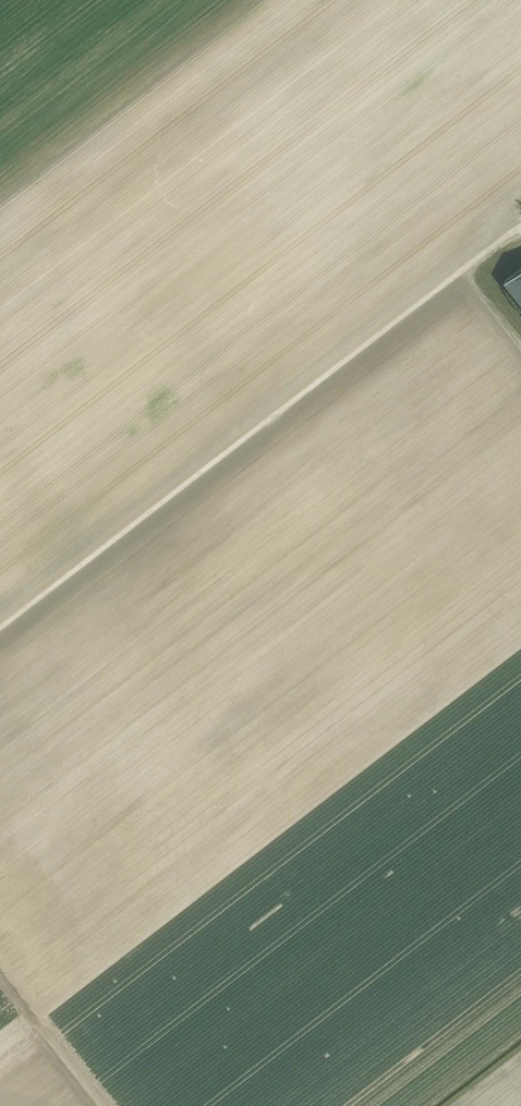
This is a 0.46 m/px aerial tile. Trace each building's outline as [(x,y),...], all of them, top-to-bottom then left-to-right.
[(520,302),(520,268),(505,281),(520,302)]
